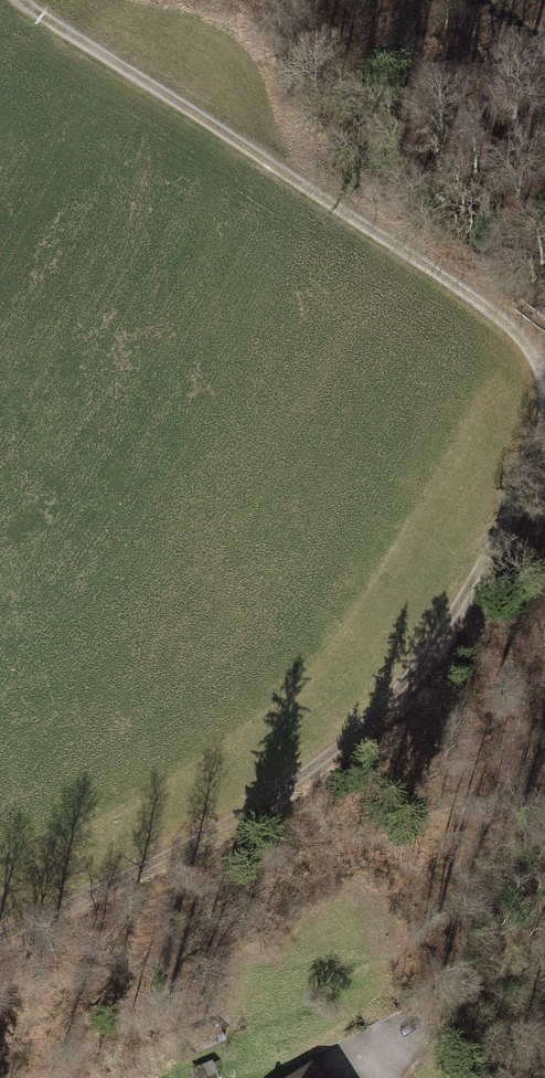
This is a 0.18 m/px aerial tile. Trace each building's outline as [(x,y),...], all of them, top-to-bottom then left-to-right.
[(217,1021),(184,1038),(193,1056),(226,1040),(217,1021)] [(318,1068),(302,1077),(324,1077),(318,1068)]
